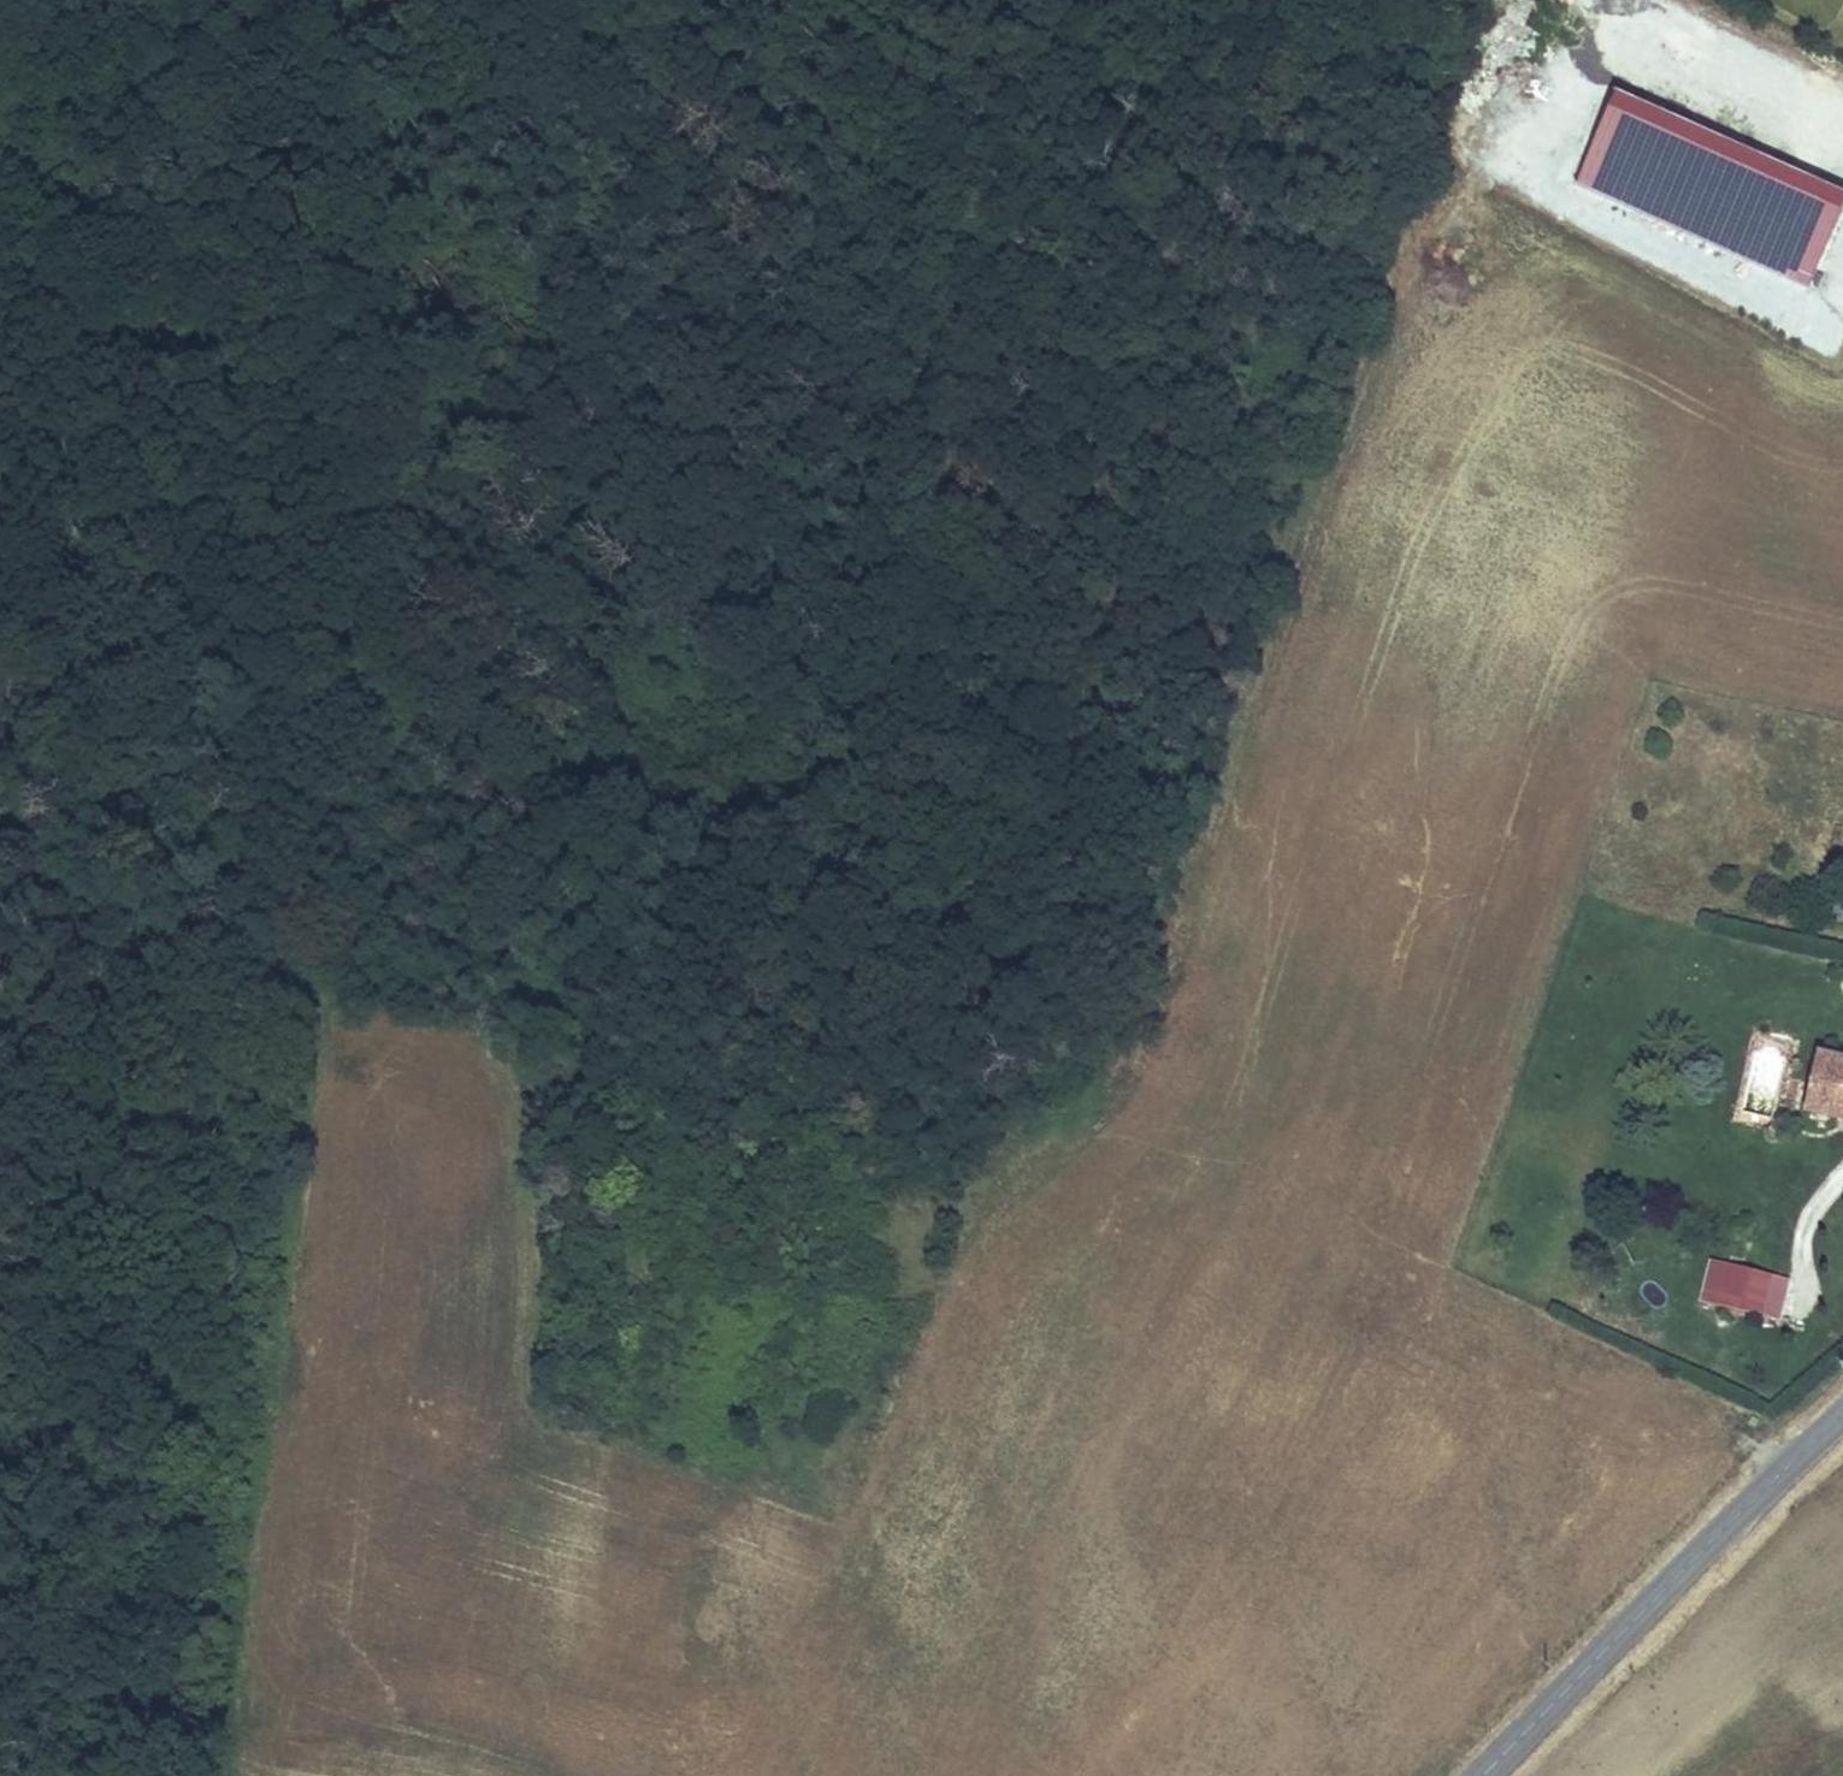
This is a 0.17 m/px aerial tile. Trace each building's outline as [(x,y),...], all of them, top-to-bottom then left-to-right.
[(1820,285),(1842,220),(1842,189),(1609,106),(1575,198),(1820,285)] [(1816,1059),(1803,1116),(1842,1124),(1842,1065),(1816,1059)] [(1767,1326),(1775,1289),(1725,1278),(1716,1313),(1767,1326)]
